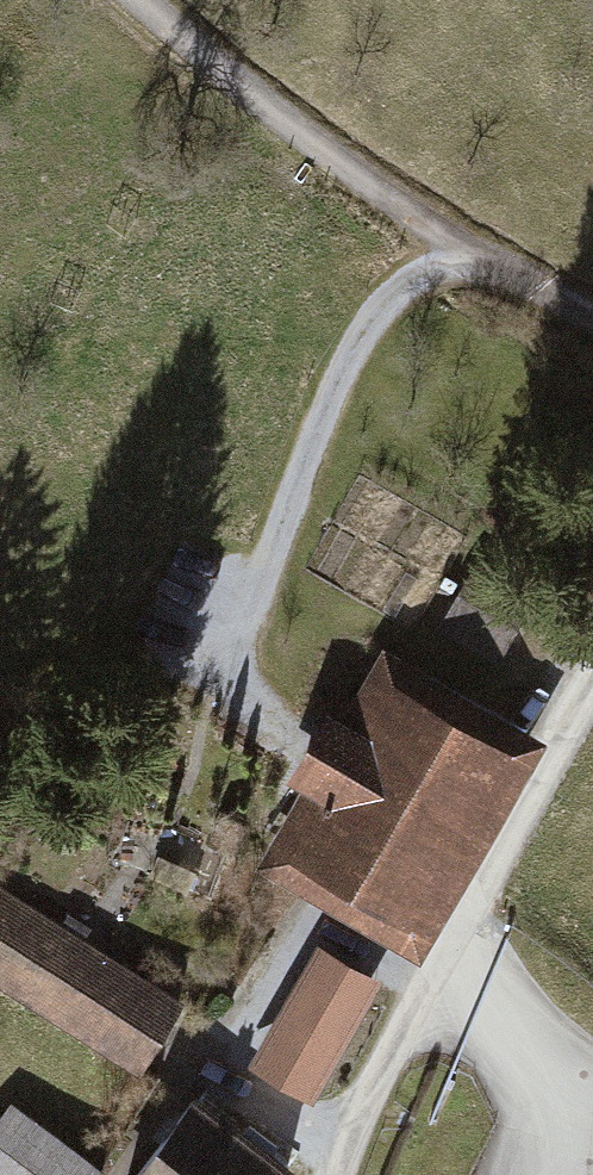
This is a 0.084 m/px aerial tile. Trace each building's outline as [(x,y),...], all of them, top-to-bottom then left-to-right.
[(476,562),(439,625),(497,659),(534,595),(476,562)] [(497,755),(366,680),(337,730),(329,726),(300,775),(337,797),(305,853),(406,912),(497,755)] [(0,893),(0,980),(140,1065),(176,1000),(0,893)] [(363,982),(324,960),(264,1067),(314,1095),(339,1049),(329,1044),(363,982)] [(192,1104),(138,1174),(283,1174),(284,1174),(265,1159),(274,1147),(250,1128),(240,1141),(192,1104)] [(9,1106),(0,1118),(0,1174),(97,1174),(96,1169),(9,1106)]
